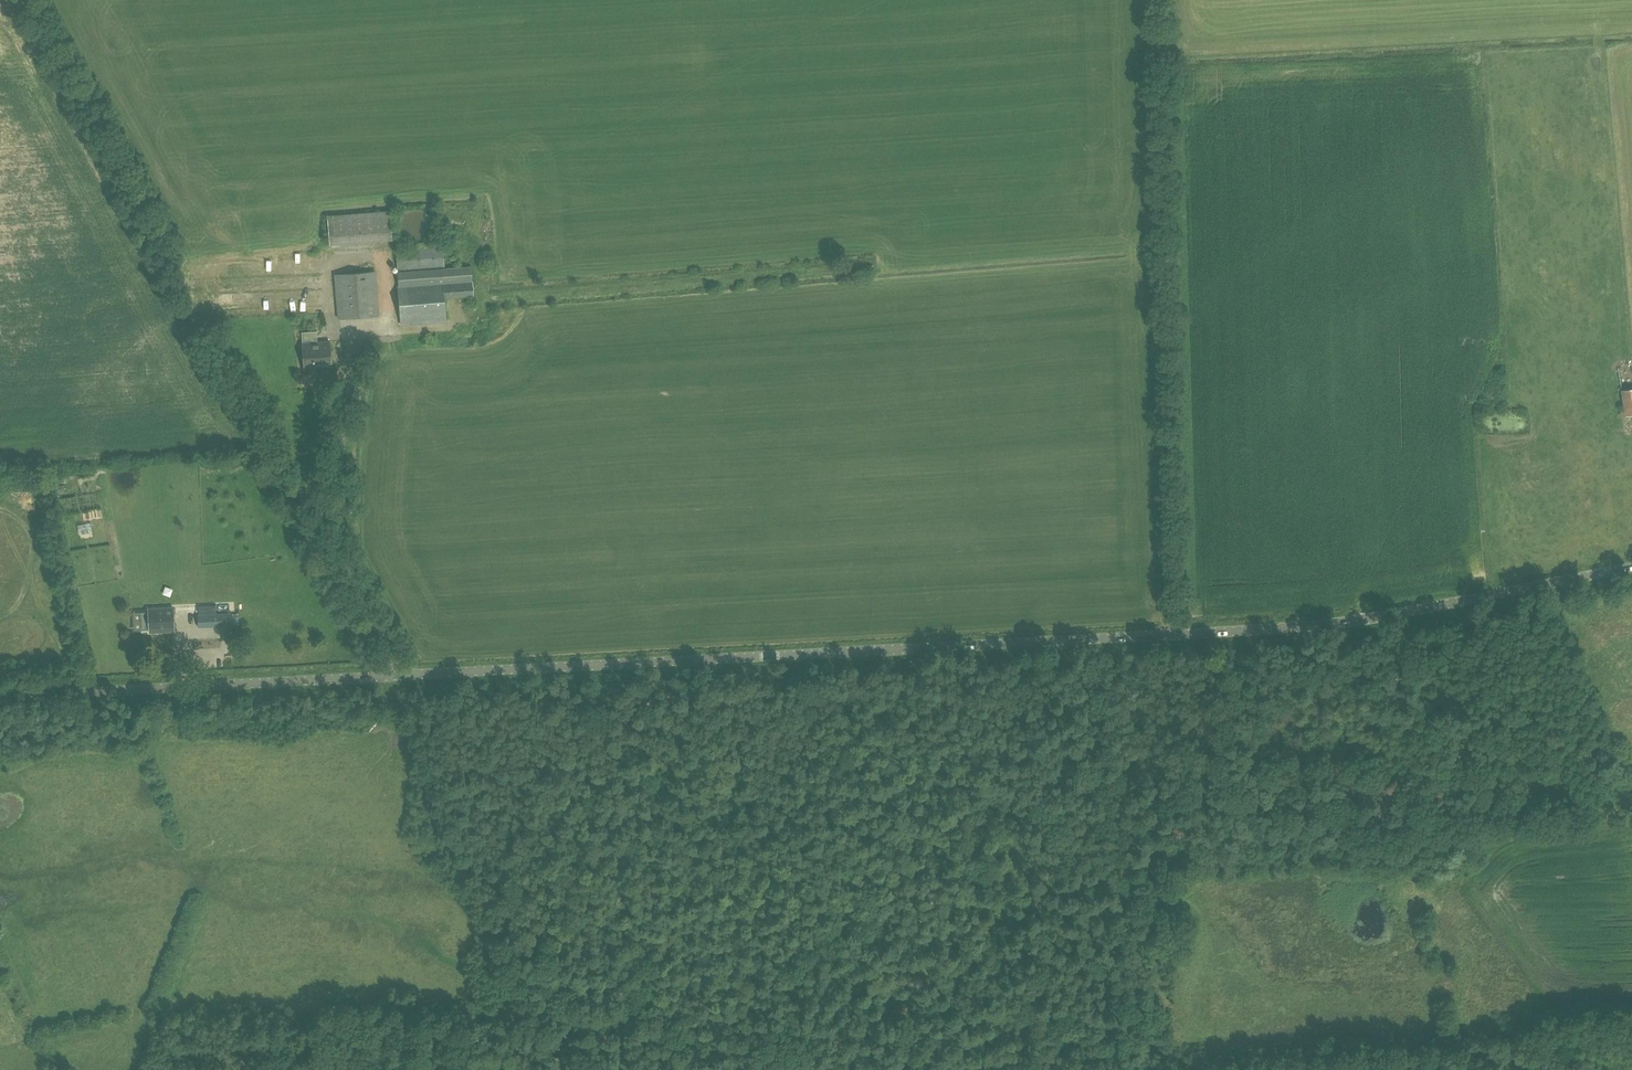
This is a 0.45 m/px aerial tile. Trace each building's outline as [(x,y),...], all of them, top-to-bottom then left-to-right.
[(330,245),(392,241),(390,210),(327,215),(330,245)] [(471,264),(445,267),(442,245),(396,249),(398,270),(397,270),(402,325),(445,321),(443,298),(474,296),(471,264)] [(379,315),(376,271),(334,274),(338,319),(379,315)] [(317,331),(302,332),(303,343),(305,369),(315,369),(315,361),(331,360),(330,341),(318,342),(317,331)] [(1622,390),(1626,409),(1621,410),(1622,416),(1631,415),(1631,388),(1622,390)] [(64,484),(57,486),(58,493),(65,492),(64,484)] [(174,631),(173,608),(149,609),(150,632),(174,631)] [(232,613),(202,615),(203,627),(232,625),(232,613)] [(213,1025),(209,1012),(191,1016),(195,1030),(213,1025)]
